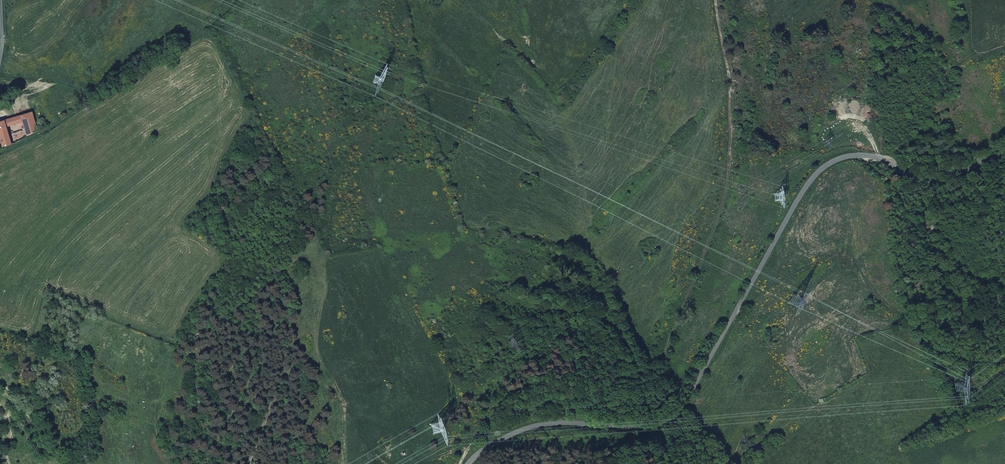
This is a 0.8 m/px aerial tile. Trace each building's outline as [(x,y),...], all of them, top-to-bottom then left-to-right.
[(34,130),(34,129),(28,110),(17,114),(20,122),(24,134),(34,130)] [(20,122),(17,114),(16,115),(7,118),(2,120),(5,128),(20,122)] [(2,146),(10,142),(5,128),(2,120),(0,120),(0,141),(2,146)]
